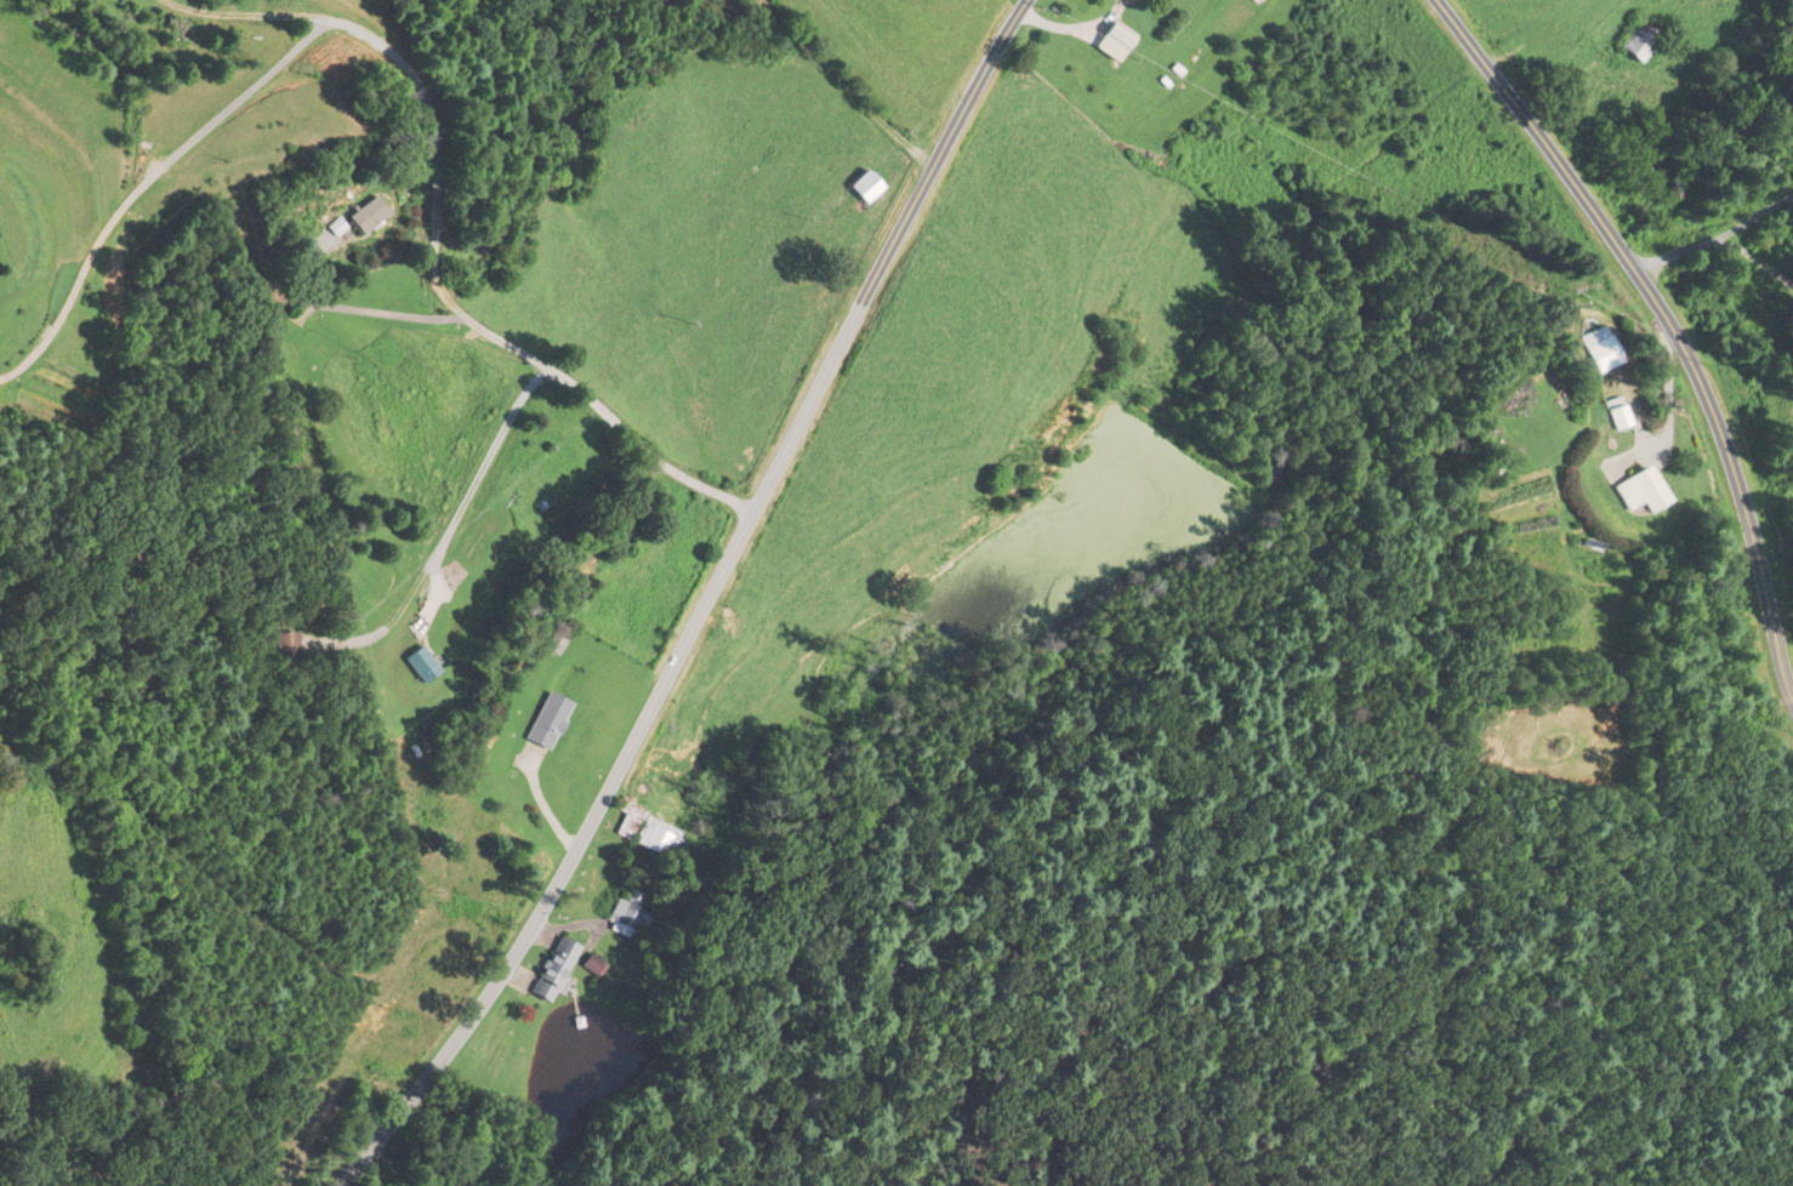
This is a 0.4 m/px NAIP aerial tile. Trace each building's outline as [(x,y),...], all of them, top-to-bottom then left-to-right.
[(1124,53),(1136,37),(1115,20),(1102,36),(1124,53)] [(1618,47),(1639,65),(1660,39),(1639,21),(1618,47)] [(864,207),(881,188),(863,171),(846,190),(864,207)] [(390,213),(376,196),(350,217),(363,234),(390,213)] [(1579,338),(1598,375),(1622,363),(1602,325),(1579,338)] [(1606,412),(1616,431),(1630,423),(1620,404),(1606,412)] [(1613,487),(1628,513),(1644,503),(1650,514),(1671,502),(1649,466),(1613,487)] [(297,632),(277,632),(277,659),(297,659),(297,632)] [(552,638),(546,651),(557,656),(563,643),(552,638)] [(425,686),(441,673),(421,647),(405,660),(425,686)] [(550,753),(572,704),(548,693),(526,741),(550,753)] [(683,835),(620,802),(616,810),(625,815),(614,835),(630,843),(669,863),(683,835)] [(618,900),(604,927),(636,943),(650,917),(634,909),(640,897),(629,892),(623,903),(618,900)] [(529,994),(551,1006),(581,950),(560,938),(529,994)] [(602,964),(588,956),(582,967),(595,975),(602,964)]
